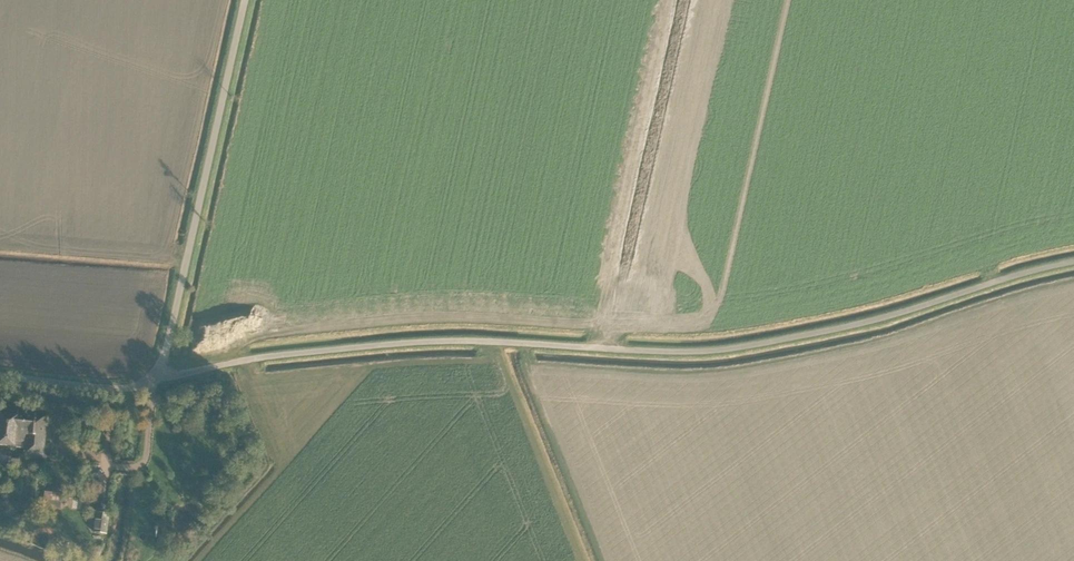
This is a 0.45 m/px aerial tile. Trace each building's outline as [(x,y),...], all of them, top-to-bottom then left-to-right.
[(43,457),(47,412),(35,411),(35,415),(17,414),(17,416),(0,415),(0,445),(14,447),(14,441),(24,442),(23,456),(43,457)] [(8,464),(19,465),(19,455),(8,454),(8,464)] [(62,502),(63,493),(45,491),(44,500),(62,502)] [(107,534),(109,514),(95,512),(93,524),(88,523),(87,532),(107,534)]
